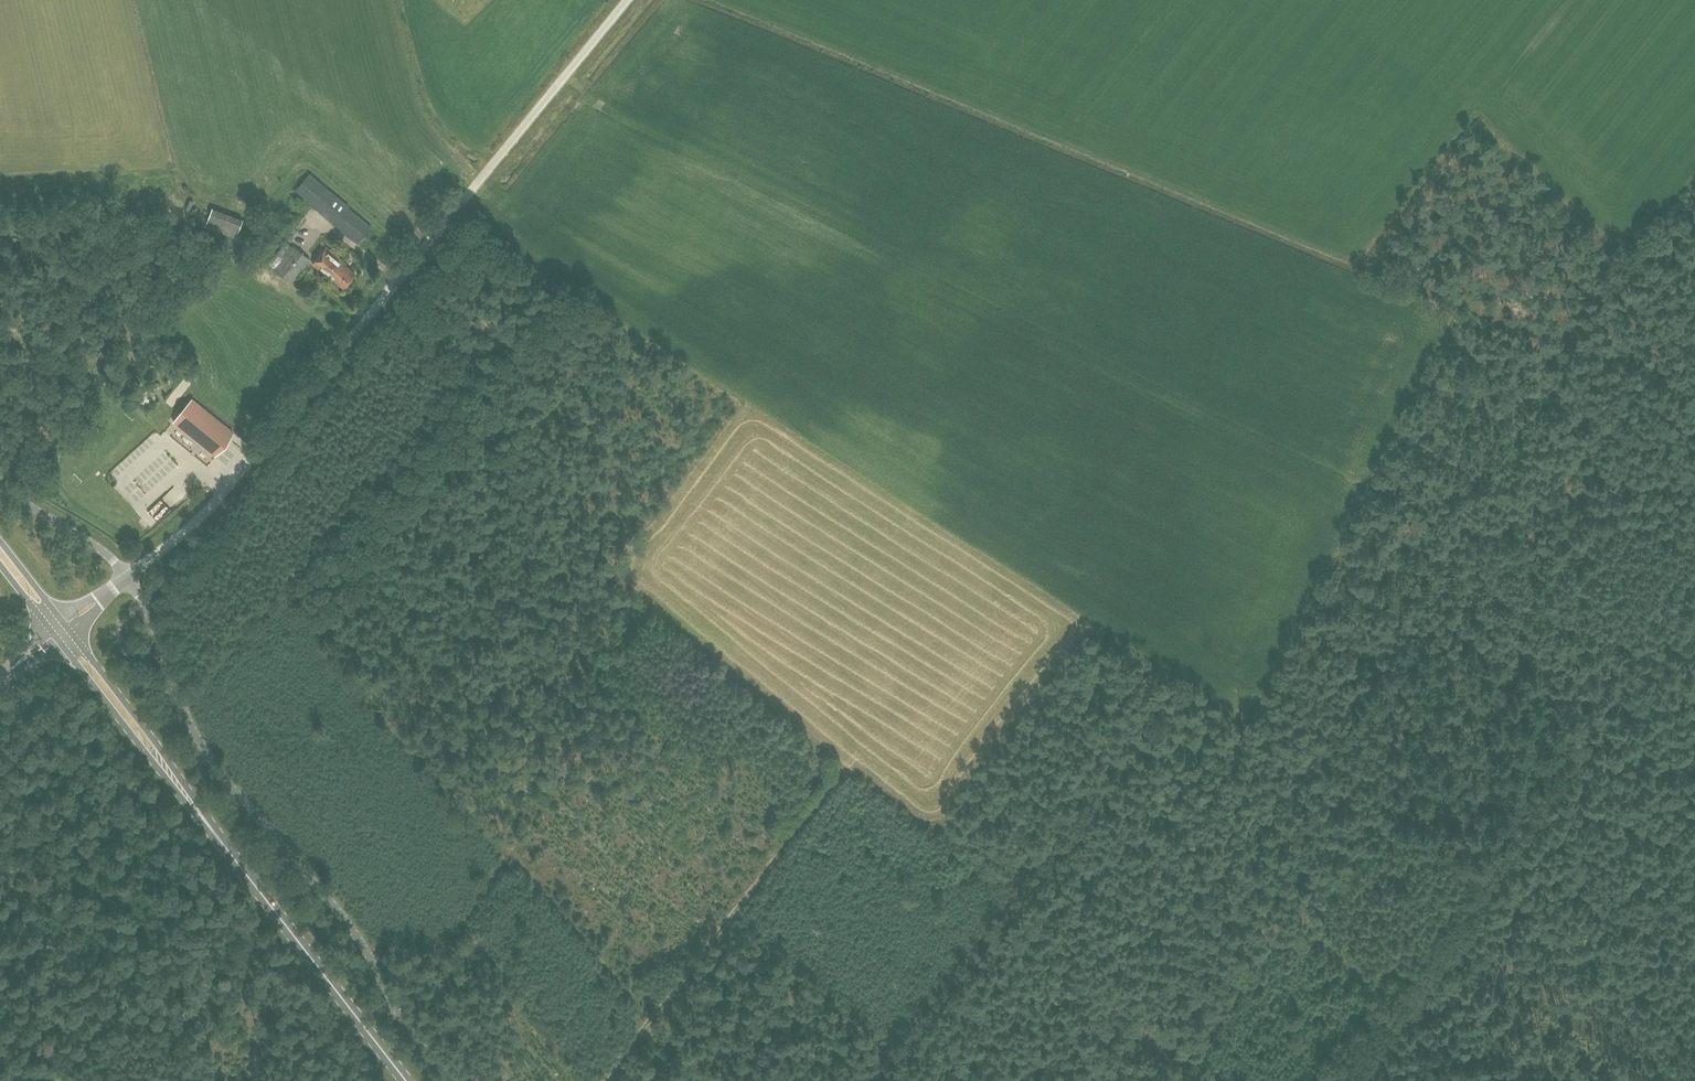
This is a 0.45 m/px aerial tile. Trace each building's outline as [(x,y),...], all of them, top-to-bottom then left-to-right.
[(591,86),(596,89),(604,76),(600,73),(591,86)] [(308,174),(295,190),(357,243),(370,228),(308,174)] [(209,227),(239,235),(244,219),(214,211),(209,227)] [(275,267),(291,281),(310,259),(294,245),(275,267)] [(343,287),(355,273),(346,265),(347,264),(332,251),(327,246),(313,262),(318,267),(333,280),(334,279),(343,287)] [(204,447),(214,455),(232,432),(233,431),(193,398),(173,422),(199,443),(199,444),(200,443),(201,444),(203,446),(203,447),(204,447)] [(127,654),(134,646),(128,641),(121,649),(127,654)]
